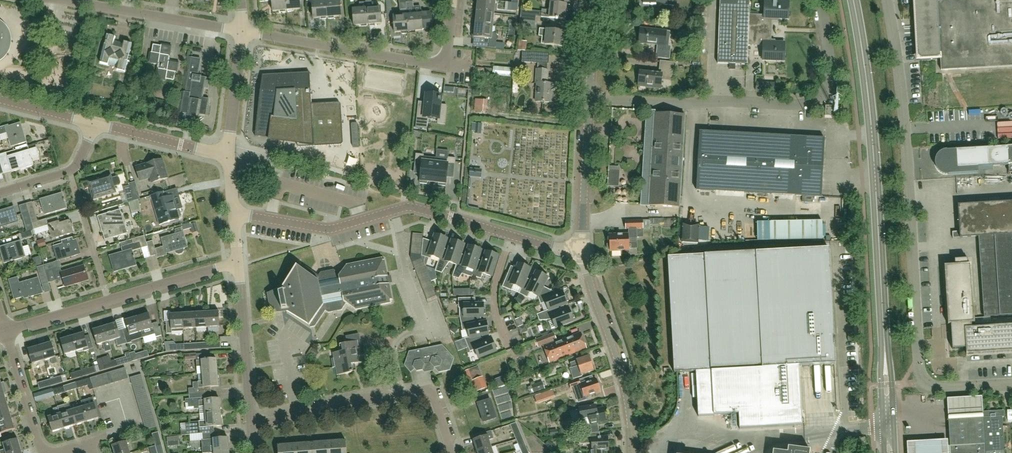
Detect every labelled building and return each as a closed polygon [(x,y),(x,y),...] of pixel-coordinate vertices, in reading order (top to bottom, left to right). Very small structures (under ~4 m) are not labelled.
[(273,12),(287,10),(286,0),(272,0),(273,12)] [(287,10),(301,9),(300,1),(303,0),(302,0),(286,0),(287,10)] [(326,1),(327,18),(341,17),(340,0),(331,1),(331,0),(326,0),(326,1)] [(408,32),(422,31),(422,30),(425,30),(425,32),(432,32),(431,13),(420,14),(414,15),(413,3),(412,0),(405,0),(406,4),(406,11),(407,18),(408,32)] [(477,12),(495,14),(496,1),(492,1),(483,0),(478,0),(477,12)] [(747,64),(748,44),(763,45),(763,60),(784,60),(785,43),(769,42),(770,18),(788,19),(789,0),(776,0),(765,0),(764,16),(749,15),(750,0),(720,0),(718,63),(747,64)] [(918,57),(920,59),(940,58),(940,60),(941,70),(1011,66),(1011,0),(915,0),(918,57)] [(327,18),(326,1),(320,2),(312,3),(313,19),(327,18)] [(372,2),(366,3),(367,25),(368,25),(368,26),(369,27),(373,27),(374,25),(381,24),(380,8),(372,8),(372,2)] [(366,3),(359,3),(360,9),(352,10),(354,26),(367,25),(366,3)] [(521,15),(520,21),(536,23),(537,17),(542,17),(566,20),(567,5),(551,3),(550,11),(543,10),(542,12),(521,10),(521,15)] [(407,18),(406,11),(402,11),(399,14),(400,17),(393,17),(394,33),(408,32),(407,18)] [(477,12),(476,24),(493,26),(495,14),(477,12)] [(4,57),(8,53),(7,52),(9,48),(10,44),(10,40),(11,40),(10,34),(8,29),(4,24),(0,21),(0,61),(4,57)] [(493,26),(476,24),(474,38),(476,38),(475,47),(481,47),(494,49),(496,49),(497,34),(493,33),(493,26)] [(671,31),(641,28),(640,37),(639,44),(643,44),(644,43),(657,45),(656,58),(670,59),(671,52),(671,46),(669,46),(671,31)] [(564,32),(547,30),(540,29),(539,37),(543,37),(542,44),(563,47),(564,32)] [(103,53),(101,61),(100,63),(103,64),(117,68),(116,70),(124,72),(127,61),(130,62),(131,56),(128,56),(131,44),(124,42),(123,44),(114,42),(115,37),(107,35),(105,44),(103,44),(101,53),(103,53)] [(519,41),(518,51),(526,51),(527,42),(519,41)] [(155,46),(153,47),(152,53),(150,53),(148,63),(158,65),(155,79),(165,81),(166,79),(172,80),(173,79),(174,73),(177,73),(179,62),(169,61),(172,46),(161,44),(161,47),(155,46)] [(522,62),(531,63),(549,64),(550,53),(531,52),(531,53),(523,52),(522,62)] [(183,84),(185,85),(183,92),(182,92),(178,113),(186,114),(186,115),(198,117),(199,115),(207,116),(209,106),(208,105),(209,99),(202,98),(204,88),(207,88),(209,79),(197,77),(200,60),(188,58),(183,84)] [(662,79),(672,81),(674,62),(660,61),(659,73),(640,71),(639,86),(661,89),(662,79)] [(475,74),(513,77),(514,69),(494,67),(493,70),(475,68),(475,74)] [(537,102),(552,103),(553,91),(556,91),(556,85),(548,84),(549,71),(538,70),(537,84),(538,84),(537,102)] [(263,75),(255,136),(290,141),(291,135),(296,135),(297,145),(298,146),(300,147),(341,145),(342,145),(343,144),(343,142),(341,105),(341,104),(340,103),(338,103),(312,104),(310,72),(263,75)] [(935,81),(936,95),(941,95),(941,107),(960,107),(960,82),(944,82),(944,81),(935,81)] [(426,102),(419,102),(416,128),(427,129),(428,118),(439,119),(441,96),(426,94),(426,102)] [(486,113),(487,106),(475,104),(474,112),(486,113)] [(394,106),(394,117),(406,118),(406,106),(394,106)] [(356,118),(366,120),(368,113),(357,111),(356,118)] [(681,181),(684,131),(685,115),(655,113),(649,205),(679,207),(681,181)] [(8,125),(0,127),(0,136),(7,134),(11,147),(27,143),(21,123),(9,126),(8,125)] [(359,147),(360,146),(358,124),(357,123),(353,123),(352,124),(352,125),(353,147),(353,148),(354,148),(358,148),(359,147)] [(472,130),(475,131),(475,133),(482,134),(482,124),(475,123),(472,123),(472,130)] [(813,203),(813,197),(822,197),(825,139),(699,132),(696,190),(802,196),(802,202),(813,203)] [(936,159),(935,162),(936,164),(936,167),(937,169),(939,171),(941,172),(943,174),(946,174),(948,174),(978,173),(978,167),(1008,165),(1007,147),(957,150),(954,150),(946,150),(944,151),(942,152),(940,153),(938,155),(937,157),(936,159)] [(3,173),(11,171),(33,165),(31,158),(39,156),(37,148),(29,150),(7,156),(6,152),(0,154),(0,162),(3,173)] [(424,155),(416,154),(414,170),(421,171),(420,183),(427,184),(428,182),(433,182),(436,158),(424,157),(424,155)] [(448,159),(436,158),(433,182),(439,183),(438,185),(446,186),(447,173),(454,174),(456,158),(448,158),(448,159)] [(161,160),(158,161),(135,167),(139,181),(151,177),(153,182),(163,179),(167,178),(161,160)] [(619,187),(620,167),(609,166),(608,186),(619,187)] [(480,178),(481,170),(477,170),(470,169),(469,177),(480,178)] [(117,177),(112,179),(111,175),(88,182),(92,197),(115,190),(114,186),(119,185),(120,184),(120,182),(119,179),(118,177),(117,177)] [(139,200),(139,199),(134,182),(129,184),(130,186),(129,186),(134,201),(139,200)] [(128,202),(134,201),(129,186),(123,188),(128,203),(128,202)] [(997,196),(998,187),(989,187),(989,195),(997,196)] [(67,208),(62,192),(40,199),(44,215),(67,208)] [(177,195),(172,196),(164,198),(162,192),(150,196),(158,224),(178,219),(175,210),(181,208),(177,195)] [(137,212),(142,211),(139,200),(134,201),(137,212)] [(128,202),(132,214),(137,212),(134,201),(128,202)] [(31,223),(38,221),(33,202),(26,204),(28,212),(31,223)] [(960,232),(953,232),(953,238),(960,238),(979,237),(980,264),(984,318),(1011,316),(1011,202),(992,203),(958,205),(960,232)] [(0,211),(0,226),(17,221),(13,207),(0,211)] [(119,210),(97,216),(102,233),(103,232),(105,239),(125,234),(123,227),(124,227),(119,210)] [(21,214),(27,231),(33,229),(31,223),(28,212),(21,214)] [(38,221),(31,223),(33,229),(34,230),(48,225),(48,224),(46,219),(39,221),(38,221)] [(56,221),(48,224),(48,225),(52,238),(52,239),(74,233),(74,232),(70,219),(57,223),(56,221)] [(609,235),(610,243),(607,244),(607,249),(610,250),(610,251),(622,250),(622,254),(630,254),(629,238),(637,238),(637,231),(643,231),(650,230),(650,225),(663,224),(663,219),(649,219),(650,220),(643,221),(625,221),(626,229),(628,229),(628,234),(609,235)] [(823,239),(822,221),(768,222),(768,240),(823,239)] [(199,231),(196,223),(190,225),(193,233),(199,231)] [(698,244),(699,227),(683,226),(682,243),(698,244)] [(753,239),(754,227),(743,227),(743,239),(753,239)] [(153,241),(146,243),(147,246),(150,257),(156,255),(157,258),(166,255),(165,252),(174,249),(175,250),(176,253),(179,254),(181,253),(183,251),(183,248),(187,247),(183,232),(182,232),(180,228),(175,229),(176,234),(161,238),(164,247),(155,249),(153,241)] [(18,233),(20,240),(21,239),(35,235),(34,230),(33,229),(27,231),(18,233)] [(423,233),(412,232),(410,256),(427,298),(436,295),(421,255),(423,233)] [(442,251),(443,251),(446,239),(435,235),(432,244),(423,241),(421,256),(430,259),(431,256),(439,259),(442,251)] [(147,246),(146,242),(144,236),(132,239),(133,243),(121,247),(122,252),(109,256),(114,272),(136,265),(132,251),(147,246)] [(33,241),(36,247),(43,244),(41,237),(33,241)] [(4,262),(26,256),(21,239),(20,240),(0,245),(0,250),(4,262)] [(80,253),(76,240),(54,247),(58,260),(80,253)] [(439,259),(435,271),(442,273),(449,262),(456,265),(459,256),(460,256),(464,245),(452,241),(448,253),(443,251),(442,251),(439,259)] [(456,265),(452,277),(459,279),(462,274),(472,277),(472,276),(473,270),(474,270),(476,262),(477,262),(481,250),(469,247),(465,258),(460,256),(459,256),(456,265)] [(828,249),(667,258),(674,373),(696,372),(698,417),(739,415),(740,430),(802,426),(798,366),(835,364),(828,249)] [(474,270),(473,270),(472,276),(481,279),(483,273),(491,276),(498,256),(486,252),(482,264),(477,262),(476,262),(474,270)] [(303,265),(297,266),(298,265),(297,264),(282,288),(283,288),(283,289),(283,290),(278,291),(279,292),(269,294),(268,293),(267,293),(271,313),(275,313),(275,312),(282,310),(282,311),(287,311),(288,312),(287,312),(311,329),(312,328),(310,327),(315,327),(326,311),(329,313),(342,310),(346,304),(356,310),(391,303),(391,300),(393,300),(389,284),(388,284),(387,277),(388,276),(385,260),(383,260),(382,258),(347,265),(340,274),(334,270),(321,273),(319,276),(303,265)] [(979,327),(979,328),(972,328),(971,323),(973,323),(975,323),(971,264),(970,264),(968,265),(967,260),(967,259),(958,260),(955,260),(955,265),(945,266),(944,266),(948,325),(949,325),(949,324),(951,324),(952,349),(966,349),(966,354),(966,355),(1011,352),(1011,325),(979,327)] [(55,262),(44,265),(45,271),(57,268),(55,262)] [(525,280),(530,269),(519,264),(514,276),(508,273),(502,287),(512,290),(514,285),(521,288),(522,289),(525,280)] [(45,271),(44,265),(37,268),(42,285),(49,283),(45,271)] [(84,266),(62,272),(61,272),(63,278),(65,286),(87,279),(84,266)] [(57,268),(45,271),(49,283),(63,278),(61,272),(62,272),(60,267),(57,268)] [(522,289),(521,288),(519,294),(527,298),(530,293),(537,296),(543,286),(547,278),(537,272),(531,283),(525,280),(522,289)] [(32,279),(20,283),(18,277),(8,280),(10,286),(14,299),(27,295),(28,297),(37,295),(42,293),(37,278),(32,279)] [(543,286),(537,296),(538,297),(541,304),(546,302),(549,310),(557,307),(567,304),(566,302),(568,301),(567,298),(564,292),(559,294),(553,296),(551,291),(543,286)] [(516,300),(521,304),(525,299),(520,295),(516,300)] [(477,316),(477,317),(483,317),(483,315),(486,314),(486,311),(485,311),(485,304),(479,304),(473,305),(473,298),(458,298),(459,308),(464,308),(464,316),(464,317),(477,316)] [(539,321),(548,320),(551,329),(573,321),(572,319),(575,318),(574,315),(573,315),(571,308),(565,310),(565,311),(559,313),(557,307),(549,310),(537,315),(539,321)] [(219,311),(207,312),(207,327),(220,327),(219,311)] [(207,312),(195,313),(195,328),(207,327),(207,312)] [(149,313),(137,316),(141,331),(143,337),(151,335),(155,334),(149,313)] [(184,329),(183,313),(170,314),(171,321),(166,321),(167,334),(172,334),(172,332),(184,331),(184,329)] [(195,313),(183,313),(184,329),(195,328),(195,313)] [(128,328),(123,329),(127,343),(132,342),(130,335),(141,331),(137,316),(125,320),(128,328)] [(464,317),(464,316),(460,316),(463,330),(468,329),(470,337),(470,338),(479,336),(488,334),(488,332),(491,332),(490,329),(489,329),(488,322),(482,323),(479,324),(477,317),(477,316),(464,317)] [(105,326),(109,341),(116,339),(118,346),(127,343),(123,329),(118,330),(116,323),(105,326)] [(109,341),(105,326),(93,330),(98,345),(103,343),(105,352),(112,351),(109,341)] [(84,332),(73,336),(77,351),(84,349),(85,351),(90,349),(93,348),(94,348),(90,335),(85,337),(84,332)] [(538,347),(557,340),(554,333),(535,340),(538,347)] [(550,345),(551,348),(545,350),(549,359),(554,357),(555,359),(586,348),(586,347),(586,344),(585,341),(583,340),(581,334),(568,339),(568,338),(561,340),(561,341),(550,345)] [(77,351),(73,336),(60,339),(65,355),(77,351)] [(470,338),(470,337),(465,338),(470,352),(475,350),(478,358),(496,351),(495,349),(498,348),(497,345),(496,346),(493,339),(488,341),(482,343),(479,336),(470,338)] [(341,351),(333,353),(337,376),(353,373),(351,365),(362,362),(357,341),(339,345),(341,351)] [(40,346),(44,361),(56,358),(51,342),(40,346)] [(185,351),(184,344),(173,345),(172,342),(165,342),(165,352),(185,351)] [(404,365),(411,373),(415,369),(417,371),(423,370),(426,361),(430,362),(430,363),(438,373),(450,371),(454,358),(442,345),(409,352),(404,365)] [(44,361),(40,346),(28,349),(33,365),(44,361)] [(149,357),(147,351),(135,354),(137,360),(149,357)] [(126,357),(115,360),(117,366),(133,362),(130,353),(125,355),(126,357)] [(211,353),(196,354),(185,355),(186,361),(197,360),(197,366),(197,375),(203,374),(218,373),(217,359),(212,359),(211,353)] [(117,366),(115,360),(112,361),(110,356),(97,360),(100,371),(117,366)] [(582,376),(582,375),(593,371),(589,357),(570,363),(571,368),(570,369),(574,379),(582,376)] [(94,366),(83,370),(85,376),(96,373),(94,367),(94,366)] [(128,377),(125,367),(119,369),(122,379),(128,377)] [(468,371),(476,392),(486,388),(478,367),(468,371)] [(122,379),(119,369),(113,371),(117,381),(122,379)] [(85,376),(83,370),(70,373),(72,380),(85,376)] [(117,381),(113,371),(108,372),(111,383),(117,381)] [(108,372),(102,374),(105,385),(111,383),(108,372)] [(203,374),(203,382),(193,383),(193,387),(188,388),(189,395),(212,393),(211,387),(219,386),(218,373),(203,374)] [(102,374),(96,376),(99,387),(105,385),(102,374)] [(143,379),(141,374),(131,378),(132,383),(143,379)] [(507,375),(496,379),(499,387),(510,383),(507,375)] [(594,380),(592,375),(569,383),(571,388),(574,387),(579,403),(586,400),(585,397),(600,392),(596,380),(594,380)] [(50,380),(51,386),(63,382),(61,376),(50,380)] [(96,376),(90,378),(94,389),(99,387),(96,376)] [(86,379),(76,382),(78,389),(88,386),(86,379)] [(145,385),(143,379),(132,383),(134,388),(145,385)] [(51,386),(50,380),(38,383),(40,389),(51,386)] [(78,389),(76,382),(64,386),(66,392),(78,389)] [(531,386),(531,387),(528,388),(530,394),(533,393),(545,389),(543,382),(531,386)] [(146,391),(145,385),(134,388),(136,394),(146,391)] [(64,386),(52,390),(54,396),(66,392),(64,386)] [(41,393),(34,395),(36,401),(43,399),(54,396),(52,390),(41,393)] [(148,397),(146,391),(136,394),(137,400),(148,397)] [(189,395),(189,399),(185,399),(185,410),(198,409),(198,407),(205,406),(206,413),(221,412),(220,399),(212,400),(212,393),(189,395)] [(83,406),(88,421),(99,418),(93,397),(82,401),(83,406)] [(148,397),(137,400),(139,406),(150,402),(148,397)] [(496,416),(490,398),(477,402),(483,420),(496,416)] [(152,408),(150,402),(139,406),(141,412),(152,408)] [(76,425),(72,410),(70,404),(58,408),(64,428),(76,425)] [(11,417),(7,406),(0,408),(0,420),(11,417)] [(83,406),(72,410),(76,425),(88,421),(83,406)] [(590,425),(590,424),(606,422),(604,409),(594,410),(594,406),(579,409),(579,411),(571,412),(572,420),(581,419),(582,419),(583,425),(585,426),(590,425)] [(64,428),(58,408),(54,409),(55,415),(48,417),(53,432),(64,428)] [(152,408),(141,412),(143,417),(154,414),(152,408)] [(983,418),(972,419),(971,410),(963,410),(964,419),(949,420),(951,452),(985,452),(983,418)] [(1002,417),(1004,417),(1004,411),(983,412),(984,418),(985,452),(1004,452),(1002,417)] [(190,423),(181,424),(182,435),(191,435),(191,434),(202,433),(214,432),(214,426),(222,426),(221,412),(206,413),(206,421),(199,421),(199,422),(190,423)] [(154,414),(143,417),(145,423),(155,420),(154,414)] [(1,436),(0,433),(14,429),(11,417),(0,420),(0,437),(1,436)] [(157,426),(155,420),(145,423),(146,429),(157,426)] [(516,439),(522,436),(516,423),(510,425),(516,439)] [(486,432),(487,434),(473,439),(477,450),(491,446),(490,440),(494,439),(491,430),(486,432)] [(155,445),(162,443),(159,432),(152,434),(155,445)] [(215,439),(214,432),(202,433),(203,445),(214,445),(214,452),(229,451),(228,438),(215,439)] [(580,434),(580,445),(592,444),(592,450),(589,450),(590,452),(603,452),(602,450),(609,450),(608,437),(600,438),(599,433),(580,434)] [(522,436),(516,439),(518,444),(514,445),(517,451),(520,450),(526,447),(522,436)] [(167,438),(168,447),(180,445),(179,437),(167,438)] [(4,450),(0,451),(0,452),(14,452),(21,451),(17,438),(2,443),(4,450)] [(329,442),(330,452),(347,452),(346,440),(329,442)] [(904,442),(905,452),(947,452),(946,440),(904,442)] [(131,452),(127,441),(112,445),(115,452),(129,452),(131,452)] [(312,443),(313,452),(330,452),(329,442),(312,443)] [(155,445),(157,452),(164,452),(162,443),(155,445)] [(295,444),(296,452),(313,452),(312,443),(295,444)] [(295,444),(278,445),(278,452),(296,452),(295,444)]
